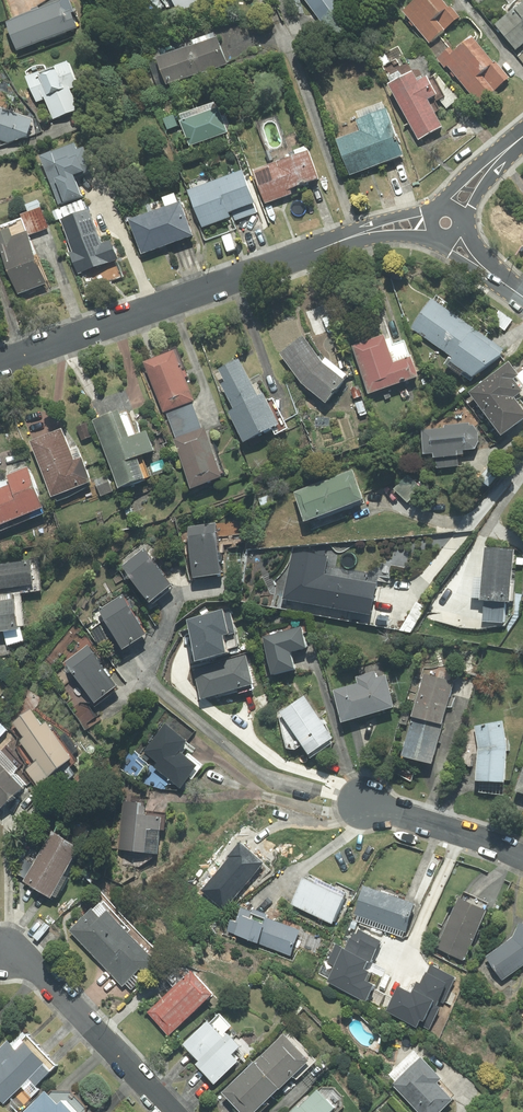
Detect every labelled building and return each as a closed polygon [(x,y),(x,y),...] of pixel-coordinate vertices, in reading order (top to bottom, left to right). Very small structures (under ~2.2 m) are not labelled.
[(212,2),(211,0),(173,0),(180,16),(212,2)] [(331,34),(353,17),(340,0),(305,0),(331,34)] [(450,5),(447,7),(441,0),(422,0),(405,13),(429,44),(461,18),(450,5)] [(66,16),(63,7),(8,26),(18,54),(79,33),(72,14),(66,16)] [(497,29),(516,54),(522,49),(522,9),(497,29)] [(157,61),(166,90),(228,70),(219,40),(157,61)] [(437,62),(446,73),(449,71),(479,108),(513,81),(497,62),(494,65),(474,40),(456,56),(452,50),(437,62)] [(77,91),(65,68),(26,82),(38,105),(45,102),(55,122),(81,113),(71,94),(77,91)] [(449,112),(460,100),(437,76),(420,83),(415,75),(391,88),(421,142),(444,130),(432,107),(442,102),(449,112)] [(7,146),(33,139),(38,124),(0,111),(0,144),(7,146)] [(361,135),(338,143),(350,178),(403,160),(387,112),(356,123),(361,135)] [(80,153),(78,148),(43,160),(55,194),(60,192),(65,208),(84,202),(77,180),(95,174),(87,151),(80,153)] [(254,173),(254,174),(266,206),(294,195),(293,191),(315,182),(317,187),(322,185),(309,151),(254,173)] [(189,195),(203,230),(233,220),(231,217),(258,206),(245,174),(189,195)] [(164,202),(167,211),(131,224),(143,258),(195,240),(183,204),(181,205),(178,197),(164,202)] [(29,238),(49,230),(38,203),(26,208),(28,214),(20,218),(21,220),(22,221),(0,230),(0,251),(19,297),(48,285),(29,238)] [(102,249),(87,209),(85,205),(62,213),(65,220),(60,222),(73,255),(71,255),(79,276),(119,261),(113,245),(102,249)] [(474,329),(436,293),(412,327),(442,354),(450,358),(446,363),(465,378),(468,376),(472,381),(502,356),(487,342),(485,345),(473,334),(474,329)] [(346,381),(326,356),(322,360),(302,334),(276,356),(303,389),(329,406),(346,381)] [(395,348),(391,336),(353,348),(369,397),(419,381),(407,344),(395,348)] [(175,351),(143,364),(163,414),(195,401),(175,351)] [(233,410),(228,412),(244,445),(275,430),(277,435),(285,431),(265,392),(259,395),(241,360),(212,375),(218,387),(221,385),(233,410)] [(469,393),(501,439),(522,423),(522,412),(516,402),(522,397),(522,372),(518,376),(510,365),(469,393)] [(138,435),(127,408),(91,423),(120,492),(150,480),(141,459),(155,453),(146,432),(138,435)] [(470,423),(444,427),(445,429),(422,432),(424,457),(433,456),(433,460),(459,457),(464,456),(464,451),(473,450),(474,449),(475,448),(476,447),(477,446),(477,445),(478,445),(478,444),(478,443),(478,442),(479,441),(479,440),(479,439),(479,438),(479,437),(479,436),(479,435),(479,434),(478,433),(478,432),(477,431),(477,430),(476,429),(475,428),(474,427),(473,426),(472,426),(471,425),(470,423)] [(204,428),(172,440),(191,490),(222,479),(204,428)] [(89,484),(79,461),(73,463),(60,430),(30,442),(53,499),(89,484)] [(7,479),(10,487),(0,491),(0,530),(45,512),(28,470),(7,479)] [(353,471),(293,492),(305,526),(367,504),(353,471)] [(410,476),(395,490),(407,503),(422,489),(410,476)] [(189,528),(194,579),(223,578),(217,524),(189,528)] [(486,548),(485,572),(474,571),(472,600),(483,601),(481,623),(504,624),(505,605),(515,606),(517,571),(514,571),(515,550),(486,548)] [(145,549),(118,568),(149,608),(176,587),(145,549)] [(377,582),(326,574),(329,556),(292,550),(289,569),(284,604),(372,617),(377,582)] [(32,562),(6,564),(7,569),(0,569),(0,633),(3,633),(5,648),(28,645),(26,630),(23,595),(36,594),(41,593),(38,561),(32,562)] [(100,610),(101,619),(122,652),(145,638),(120,598),(100,610)] [(303,626),(263,635),(273,677),(313,667),(303,626)] [(88,647),(65,664),(97,708),(120,691),(88,647)] [(248,658),(194,671),(201,700),(255,687),(248,658)] [(386,675),(332,690),(343,726),(396,711),(386,675)] [(433,769),(454,687),(422,679),(401,761),(433,769)] [(306,695),(280,712),(310,757),(336,739),(306,695)] [(41,725),(30,710),(13,722),(24,737),(20,740),(36,762),(26,770),(36,783),(70,758),(45,723),(41,725)] [(461,759),(465,767),(474,769),(475,787),(503,787),(504,725),(475,724),(461,759)] [(165,728),(141,753),(180,790),(204,765),(165,728)] [(19,769),(0,749),(0,806),(0,807),(26,783),(16,773),(19,769)] [(146,816),(146,805),(120,803),(117,853),(160,857),(163,816),(146,816)] [(78,847),(52,832),(34,863),(25,859),(16,873),(25,878),(23,881),(49,896),(78,847)] [(263,869),(240,844),(200,883),(219,909),(263,869)] [(309,872),(291,909),(334,930),(352,893),(309,872)] [(363,878),(348,914),(405,938),(420,902),(363,878)] [(432,946),(463,963),(490,915),(460,898),(432,946)] [(139,969),(144,975),(156,962),(127,933),(130,930),(103,901),(101,904),(99,903),(92,909),(91,908),(69,930),(122,986),(125,983),(131,990),(139,981),(134,975),(139,969)] [(245,903),(231,932),(292,960),(305,931),(245,903)] [(522,925),(485,956),(507,982),(522,969),(522,926),(522,925)] [(190,972),(147,1013),(168,1035),(212,994),(190,972)] [(198,1068),(230,1037),(224,1031),(229,1026),(219,1015),(209,1024),(206,1021),(182,1045),(198,1061),(195,1064),(198,1068)] [(21,1087),(31,1097),(38,1090),(34,1086),(56,1066),(26,1034),(12,1047),(8,1043),(0,1050),(0,1066),(0,1100),(3,1103),(21,1087)] [(254,1063),(278,1089),(292,1076),(296,1080),(316,1061),(289,1034),(286,1037),(283,1035),(254,1063)] [(230,1037),(198,1068),(213,1084),(237,1061),(231,1054),(239,1046),(230,1037)] [(391,1085),(418,1111),(439,1111),(452,1099),(436,1083),(440,1079),(420,1058),(391,1085)] [(222,1092),(241,1111),(254,1111),(278,1089),(254,1063),(222,1092)] [(342,1097),(333,1089),(321,1087),(293,1111),(334,1111),(342,1105),(342,1097)] [(47,1096),(44,1093),(25,1111),(85,1111),(85,1108),(70,1093),(51,1093),(47,1096)]
